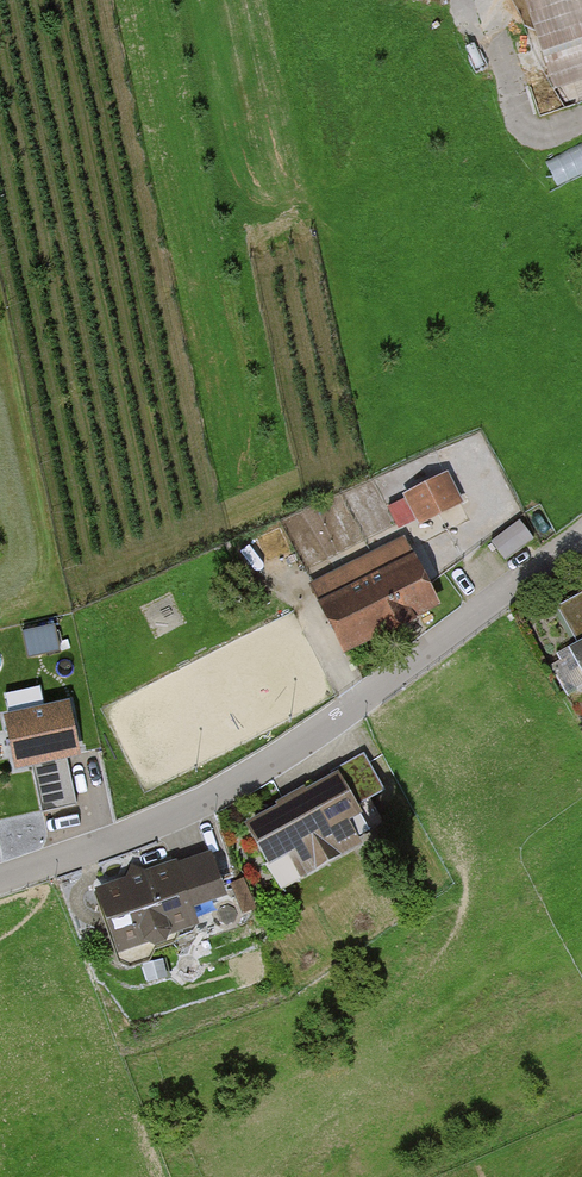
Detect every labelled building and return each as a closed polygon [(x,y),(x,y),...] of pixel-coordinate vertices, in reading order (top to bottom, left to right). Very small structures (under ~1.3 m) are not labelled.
[(565,90),(581,84),(581,0),(535,0),(565,90)] [(581,175),(581,144),(550,159),(562,184),(581,175)] [(454,478),(412,499),(425,526),(468,505),(454,478)] [(497,533),(509,554),(539,537),(526,515),(497,533)] [(427,560),(327,610),(349,653),(449,603),(427,560)] [(563,605),(581,638),(581,594),(563,605)] [(76,749),(66,701),(5,714),(16,762),(76,749)] [(386,764),(264,831),(289,878),(389,824),(379,807),(403,795),(386,764)] [(190,860),(103,892),(128,959),(215,927),(190,860)]
